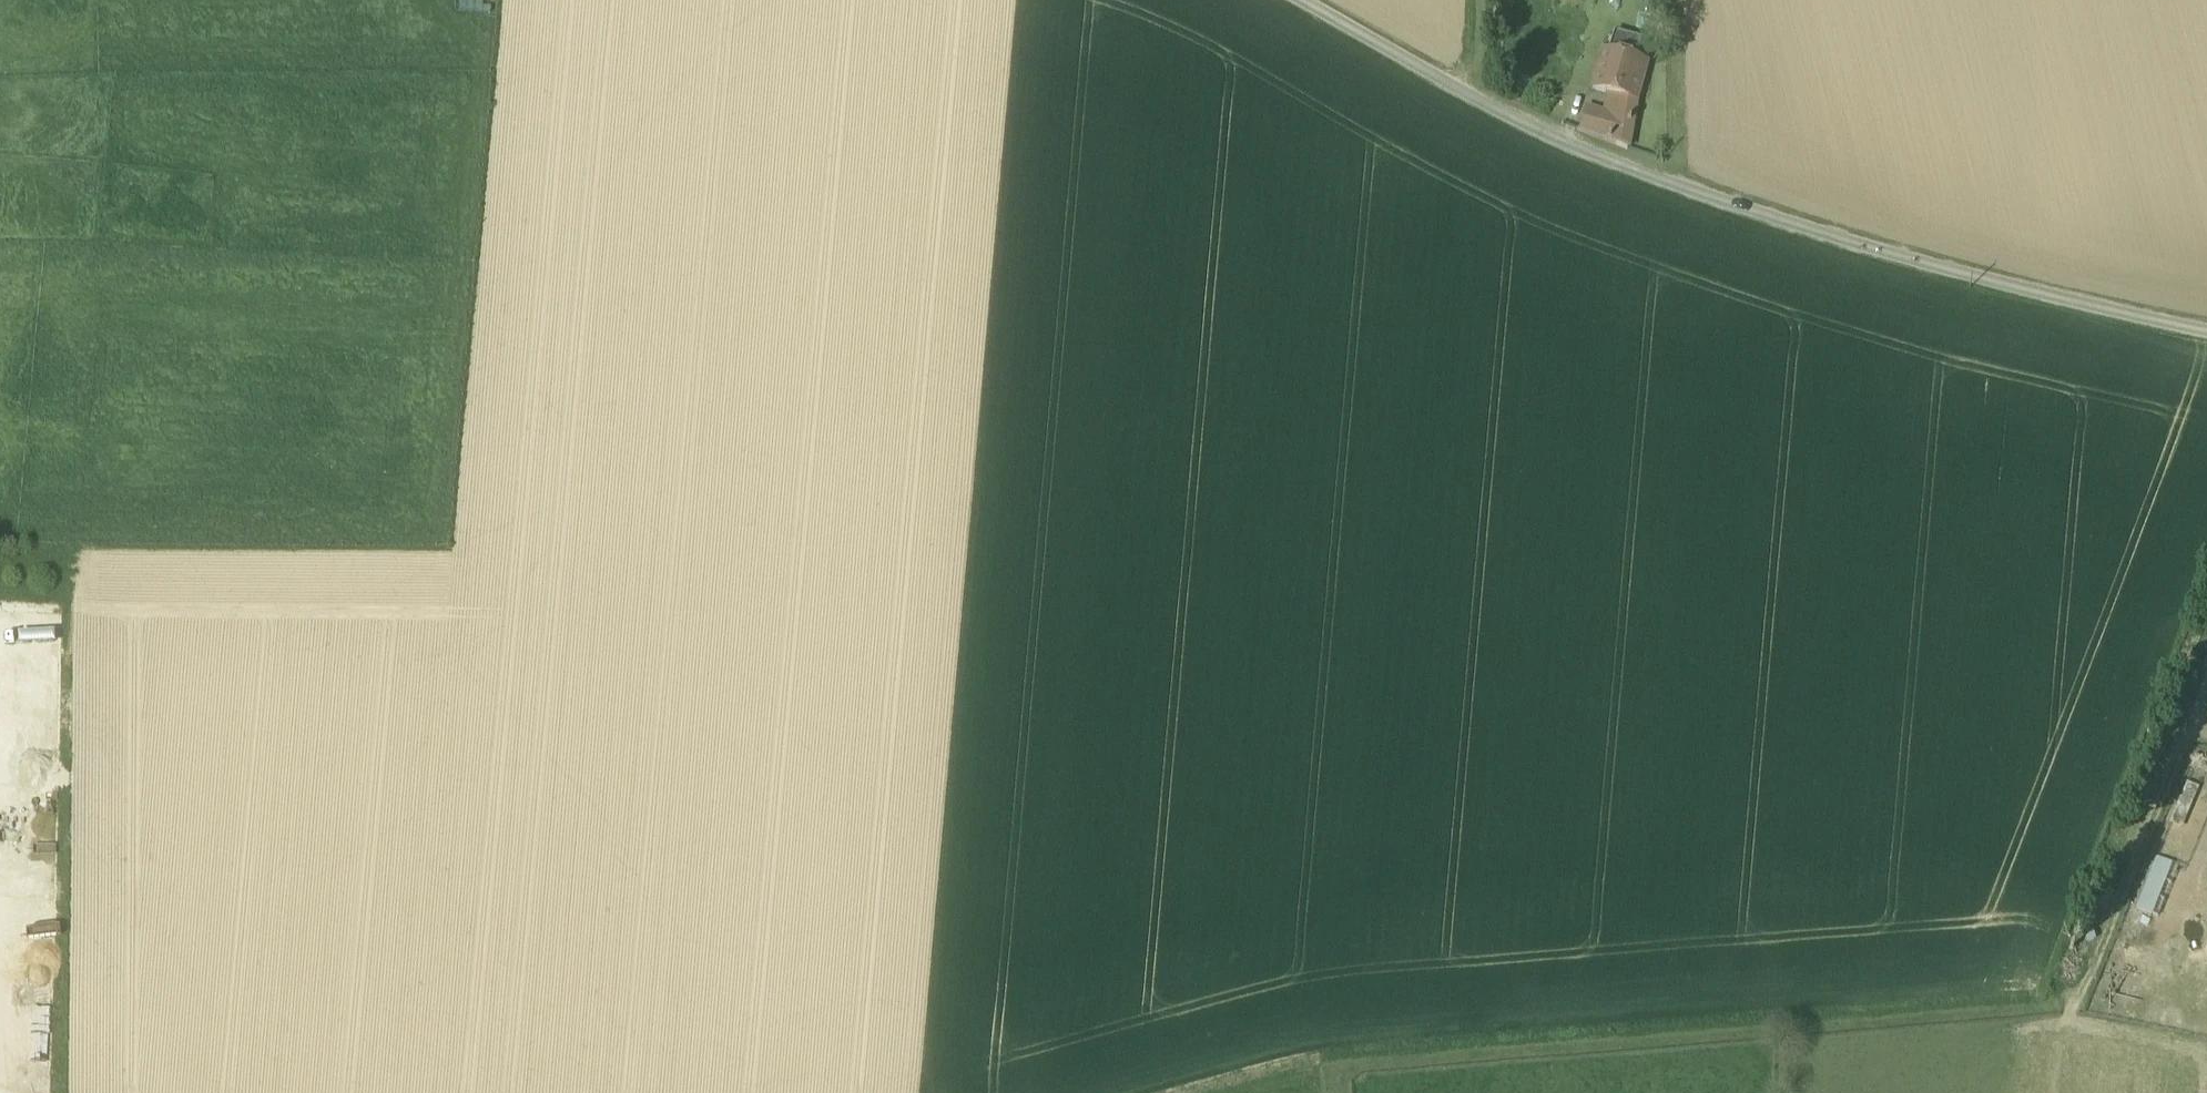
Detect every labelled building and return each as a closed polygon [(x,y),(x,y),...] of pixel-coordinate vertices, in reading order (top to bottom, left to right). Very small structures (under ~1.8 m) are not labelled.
[(1608,53),(1637,61),(1643,41),(1614,33),(1608,53)] [(1609,93),(1620,96),(1637,100),(1643,63),(1637,61),(1608,53),(1603,52),(1593,89),(1609,93)] [(1609,93),(1607,104),(1618,107),(1620,96),(1609,93)] [(1633,123),(1637,100),(1620,96),(1618,107),(1607,104),(1604,114),(1633,123)] [(1581,131),(1628,149),(1631,136),(1633,123),(1604,114),(1587,109),(1581,131)] [(2168,826),(2185,832),(2202,790),(2185,783),(2168,826)] [(2158,857),(2136,908),(2153,916),(2175,864),(2158,857)]
